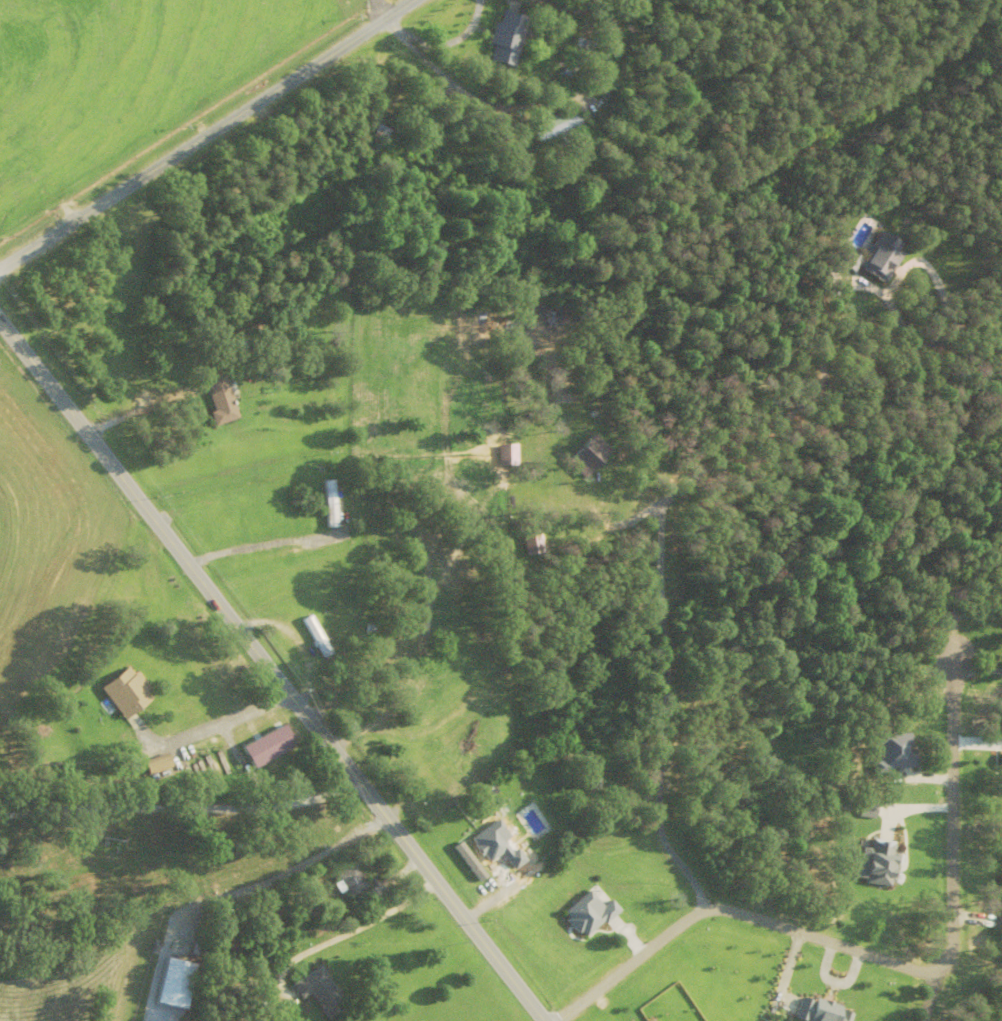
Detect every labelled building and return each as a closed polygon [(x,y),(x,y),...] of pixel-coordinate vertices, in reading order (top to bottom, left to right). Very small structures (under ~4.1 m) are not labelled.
[(529,17),(500,11),(493,45),(495,46),(491,61),(518,67),(529,17)] [(596,58),(597,42),(575,39),(573,55),(596,58)] [(546,130),(538,133),(542,144),(586,126),(582,116),(570,120),(567,112),(543,122),(546,130)] [(375,139),(387,143),(391,131),(379,127),(375,139)] [(865,260),(847,250),(839,264),(855,273),(858,268),(887,284),(909,246),(882,230),(865,260)] [(218,426),(239,420),(226,374),(204,380),(218,426)] [(416,397),(421,384),(406,379),(402,393),(416,397)] [(614,453),(595,434),(568,462),(587,480),(614,453)] [(337,481),(325,481),(326,528),(338,527),(337,481)] [(325,660),(334,655),(311,617),(302,622),(325,660)] [(102,690),(126,722),(156,699),(132,667),(102,690)] [(396,731),(385,714),(357,733),(368,749),(396,731)] [(881,735),(881,762),(874,762),(874,772),(918,772),(918,752),(913,752),(913,735),(881,735)] [(295,767),(279,747),(252,768),(267,788),(295,767)] [(862,818),(872,818),(873,808),(863,807),(862,818)] [(507,830),(499,821),(473,842),(490,862),(509,846),(500,835),(507,830)] [(902,845),(874,841),(873,850),(863,849),(858,883),(896,888),(902,845)] [(516,871),(527,861),(518,851),(506,860),(516,871)] [(351,899),(368,888),(355,866),(338,876),(351,899)] [(612,901),(604,908),(590,892),(564,916),(586,941),(620,910),(612,901)] [(302,1001),(312,995),(326,1020),(327,1020),(347,1010),(323,967),(293,984),(302,1001)] [(803,1020),(847,1020),(851,1011),(802,996),(795,1019),(803,1020)] [(125,1017),(107,1013),(105,1020),(124,1020),(125,1017)]
